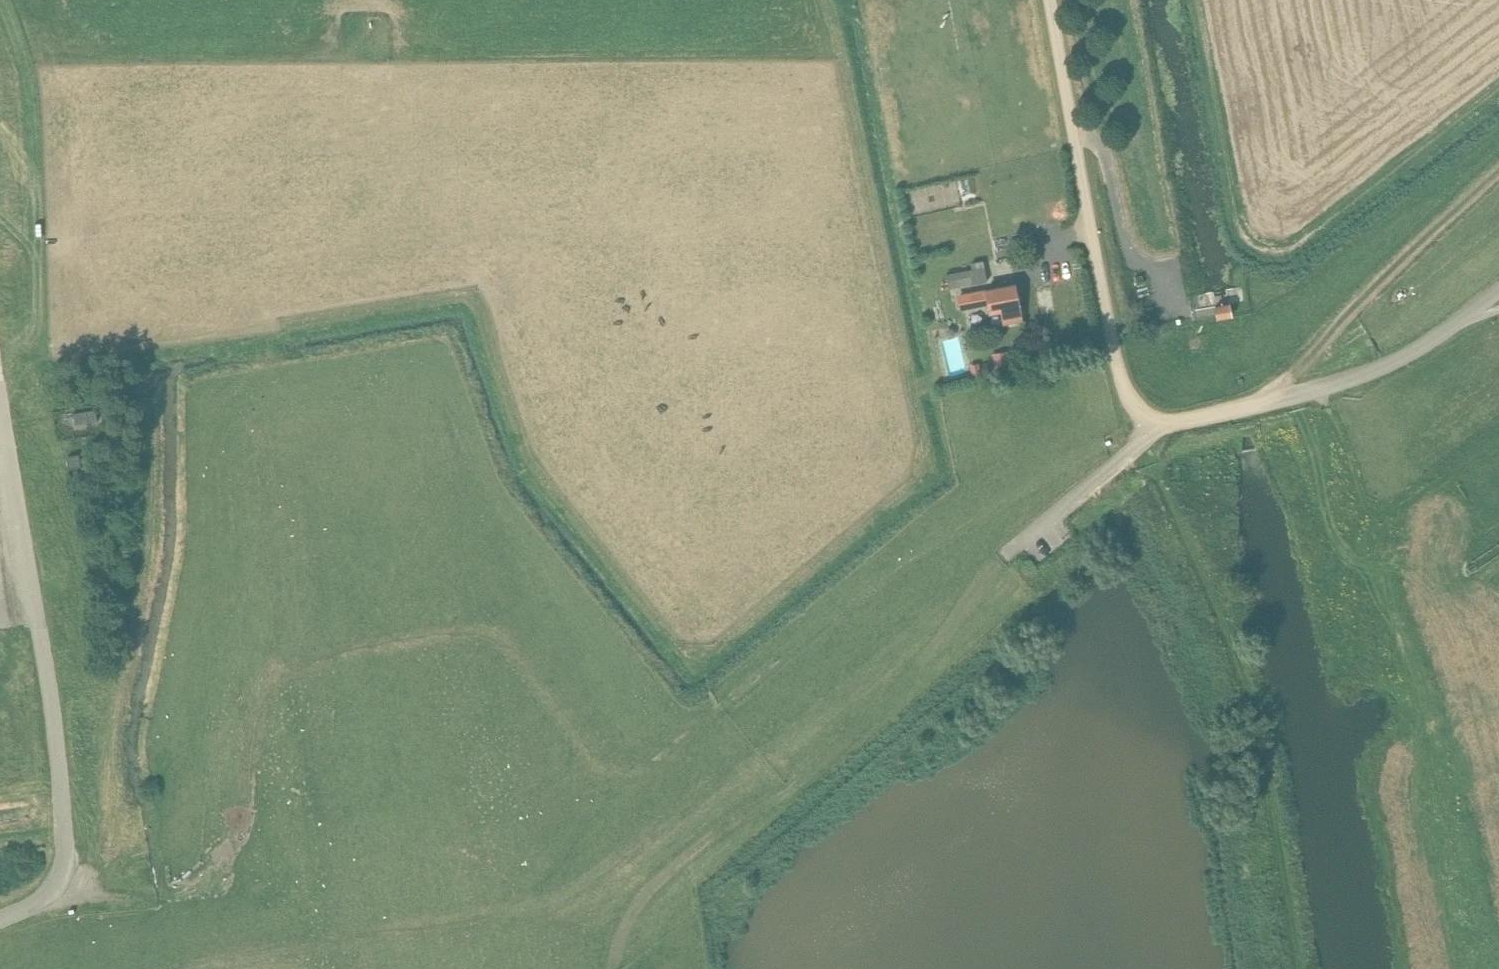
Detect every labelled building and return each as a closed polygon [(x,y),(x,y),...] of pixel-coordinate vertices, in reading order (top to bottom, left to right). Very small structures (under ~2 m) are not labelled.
[(974,192),(971,178),(962,181),(965,195),(974,192)] [(947,275),(950,286),(950,288),(987,281),(983,260),(971,263),(972,270),(947,275)] [(1141,276),(1135,278),(1136,285),(1143,283),(1141,276)] [(1004,324),(1022,320),(1015,286),(973,294),(957,297),(959,310),(975,307),(989,305),(990,313),(1001,311),(1004,324)] [(1215,307),(1217,319),(1231,317),(1229,305),(1215,307)] [(1006,355),(992,358),(995,373),(1010,370),(1006,355)] [(979,364),(969,366),(971,375),(980,374),(979,364)] [(75,424),(97,420),(95,409),(73,413),(75,424)] [(80,467),(78,455),(66,457),(68,469),(80,467)]
